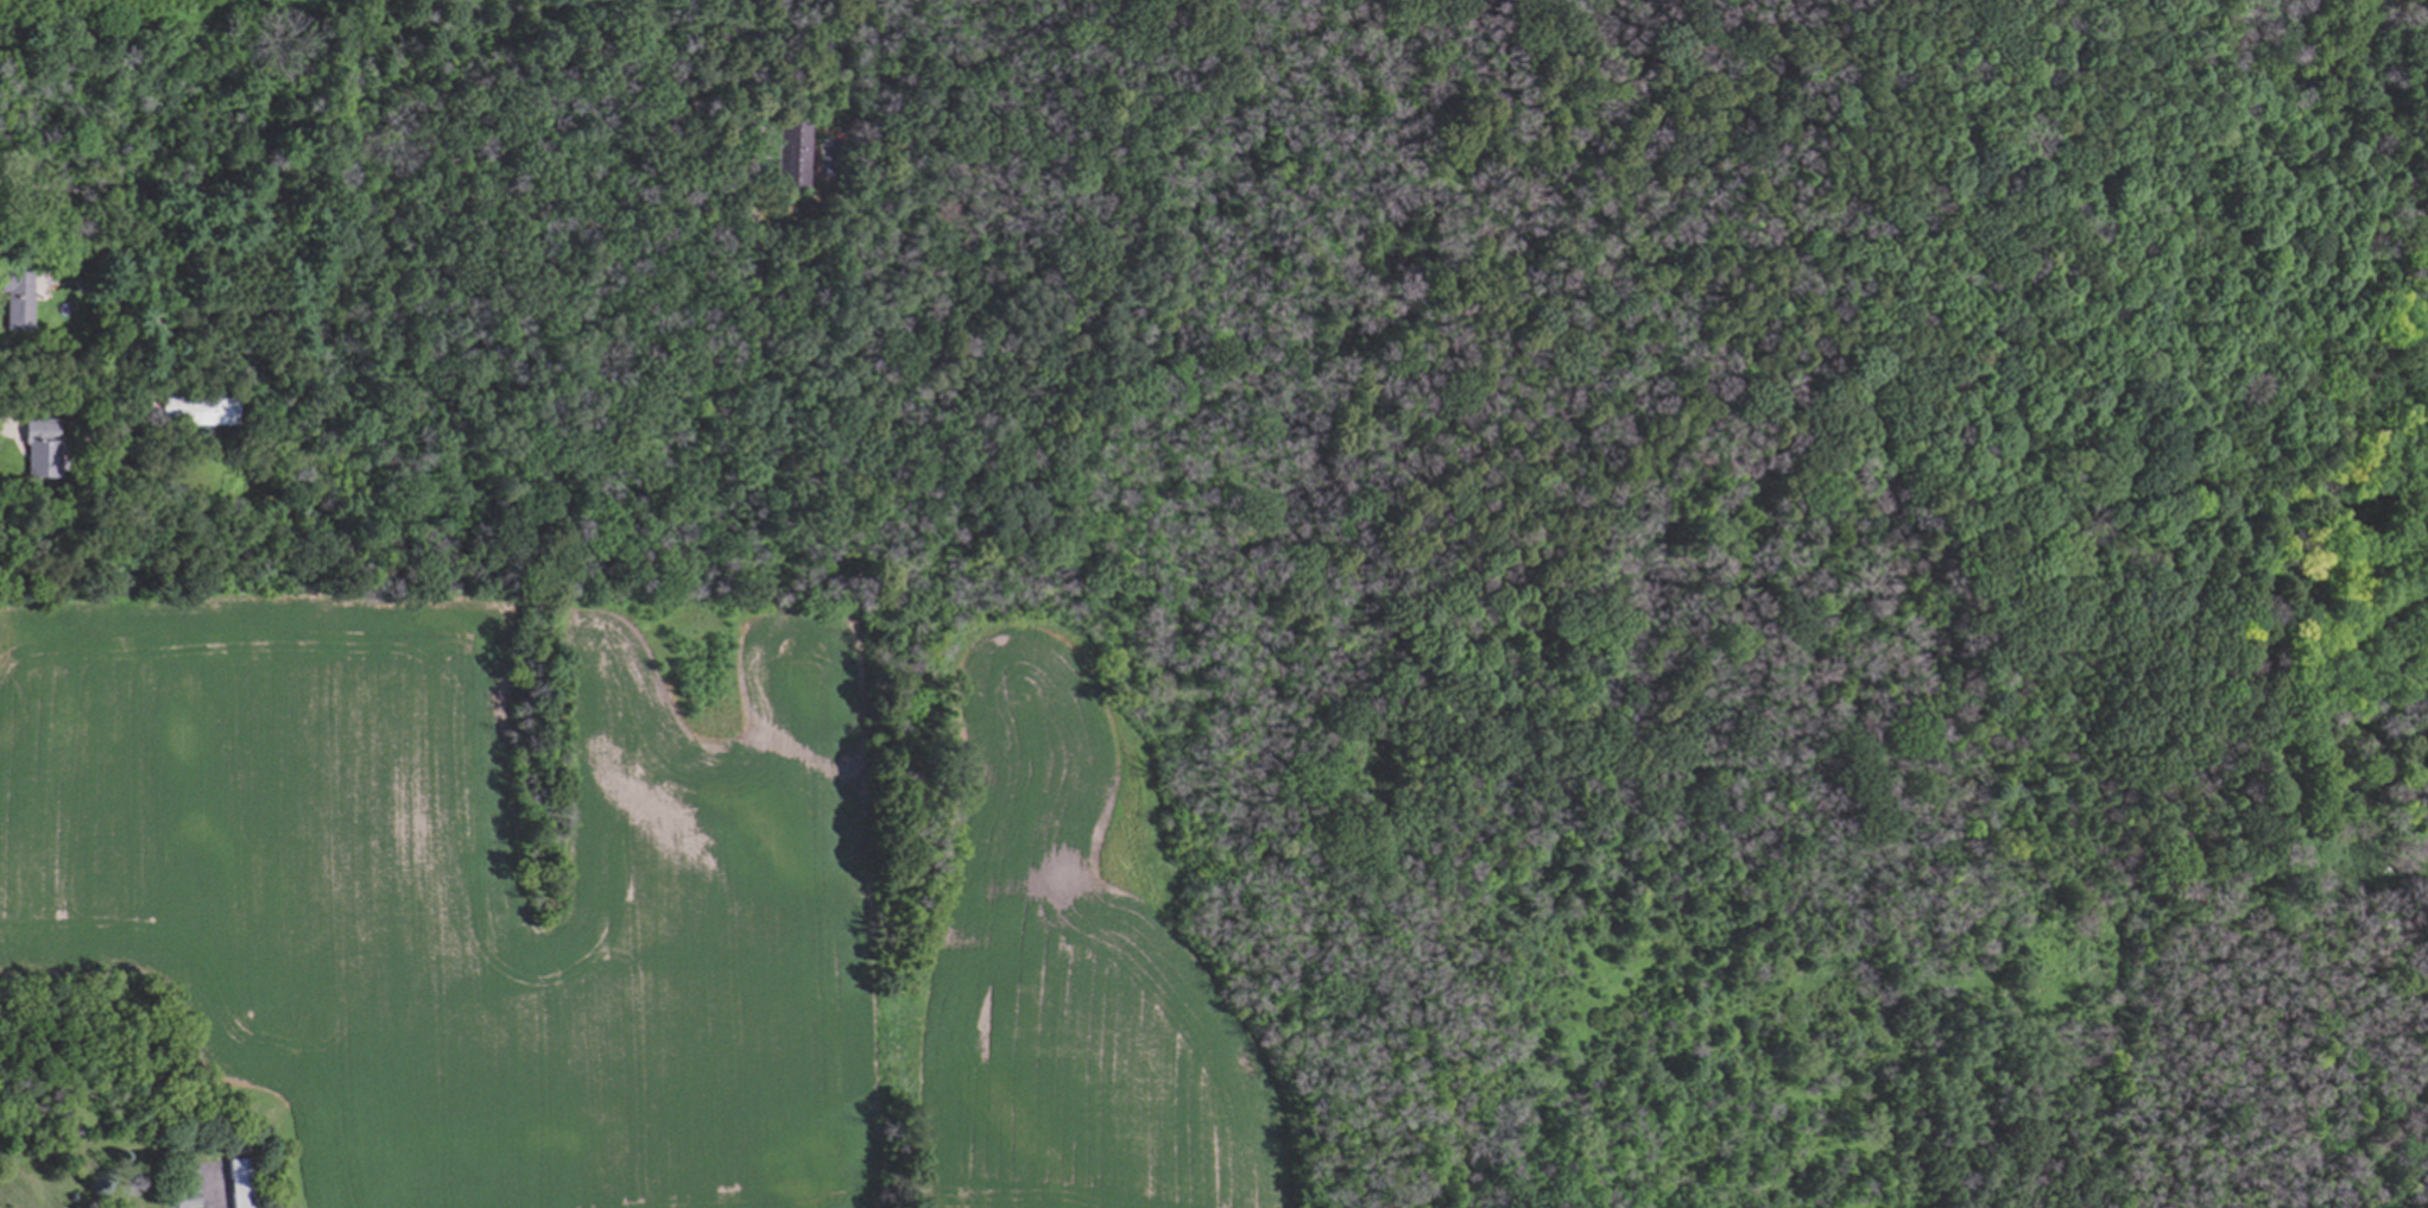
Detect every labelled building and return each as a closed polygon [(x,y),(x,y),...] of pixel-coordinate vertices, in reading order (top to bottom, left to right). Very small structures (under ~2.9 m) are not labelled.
[(807,124),(777,122),(774,189),(805,189),(807,124)] [(6,331),(32,331),(33,272),(0,272),(0,293),(6,293),(6,331)] [(235,425),(235,398),(160,397),(160,424),(235,425)] [(58,420),(26,419),(25,479),(57,479),(58,420)] [(252,1159),(228,1160),(229,1207),(252,1207),(252,1159)]
